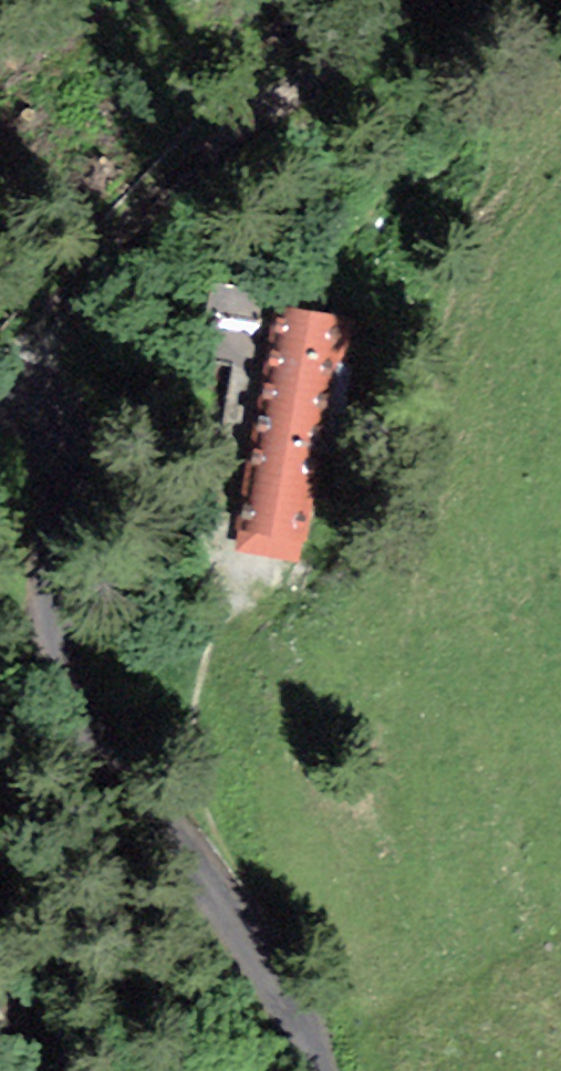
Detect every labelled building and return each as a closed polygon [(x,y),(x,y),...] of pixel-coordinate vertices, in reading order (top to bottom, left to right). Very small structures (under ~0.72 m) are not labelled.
[(301,563),(340,334),(279,324),(240,553),(301,563)]
